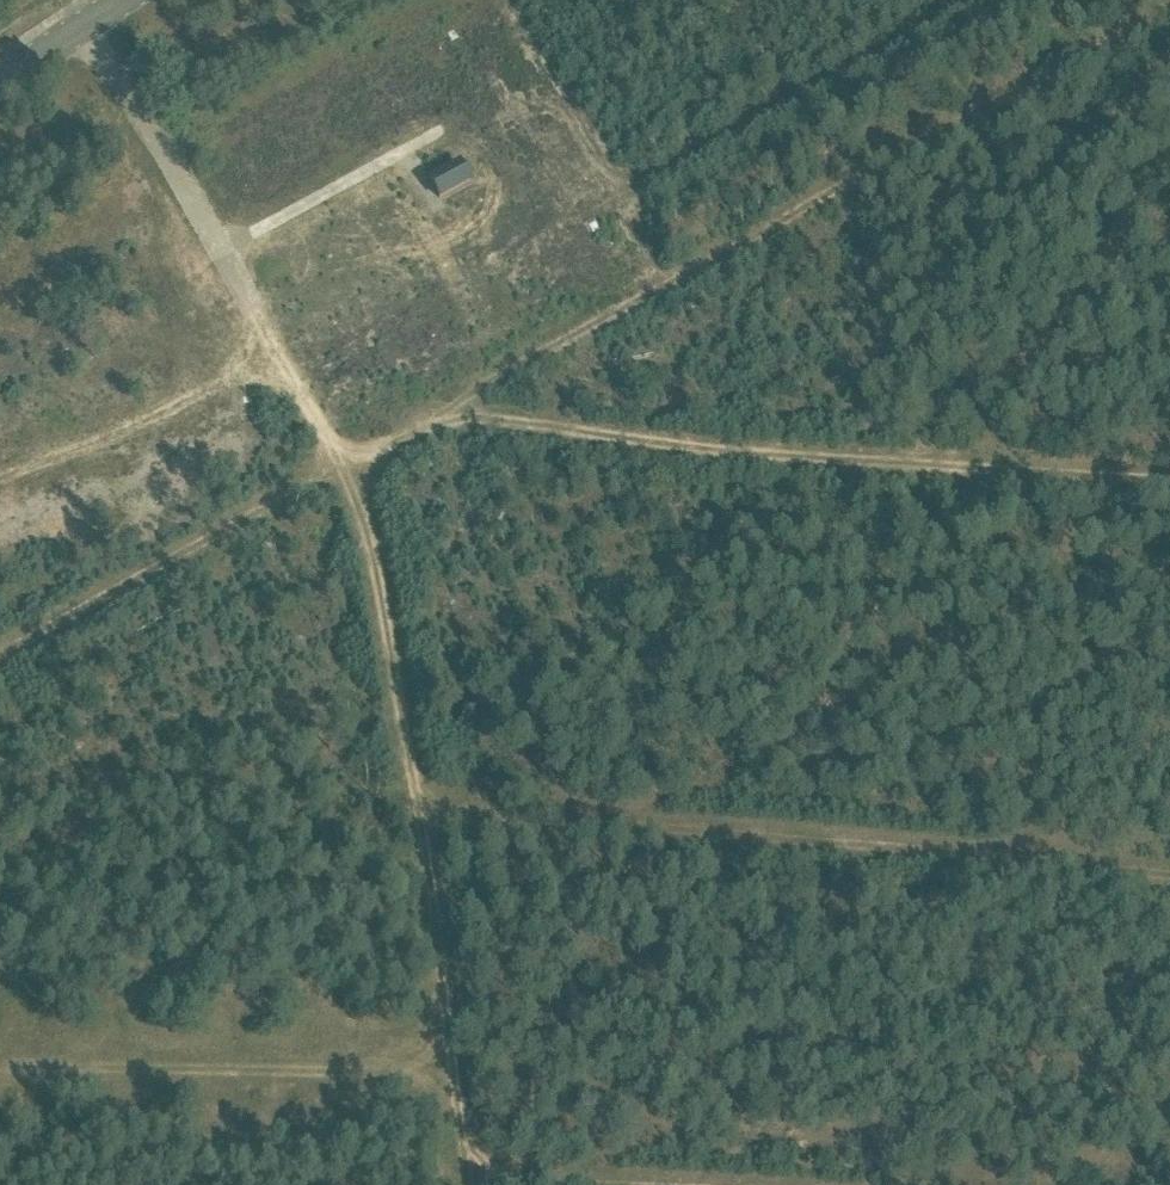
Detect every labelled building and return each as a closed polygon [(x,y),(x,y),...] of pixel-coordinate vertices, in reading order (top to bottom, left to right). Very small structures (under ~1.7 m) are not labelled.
[(454,170),(431,182),(438,197),(461,184),(454,170)]
